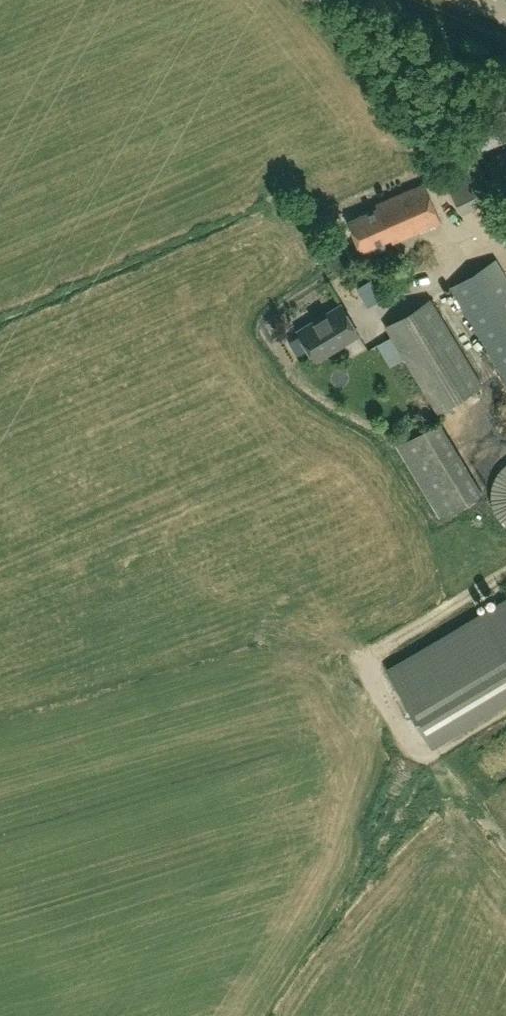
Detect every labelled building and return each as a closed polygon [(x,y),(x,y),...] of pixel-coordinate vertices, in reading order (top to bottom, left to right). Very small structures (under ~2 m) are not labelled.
[(485,160),(501,192),(505,190),(505,149),(485,160)] [(497,196),(482,163),(447,180),(462,212),(497,196)] [(442,221),(425,182),(376,204),(378,208),(349,221),(362,250),(374,245),(377,253),(387,248),(384,241),(391,237),(394,242),(442,221)] [(505,271),(497,258),(452,286),(505,372),(505,271)] [(485,384),(432,299),(388,326),(441,411),(485,384)] [(317,362),(361,335),(341,302),(297,329),(317,362)] [(396,444),(439,516),(482,490),(439,418),(396,444)] [(505,540),(505,468),(483,475),(505,540)] [(505,694),(505,601),(388,671),(429,740),(505,694)]
